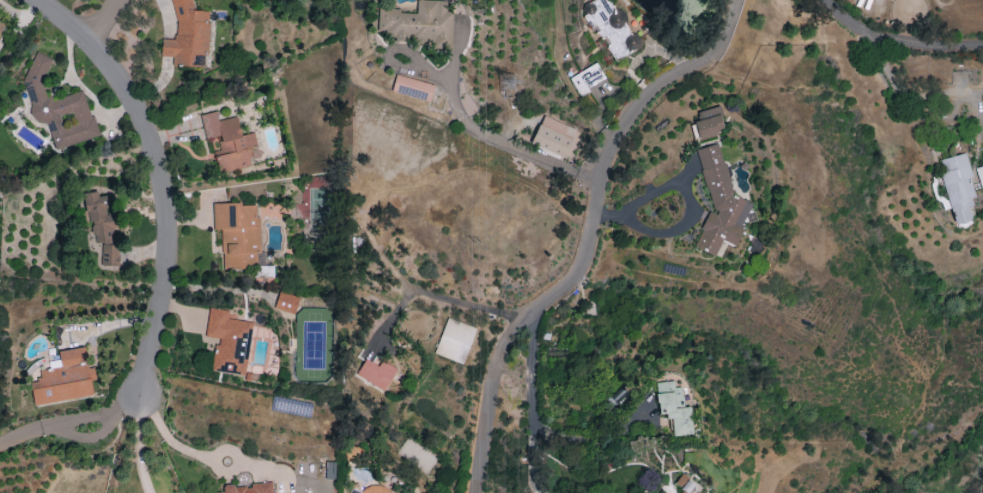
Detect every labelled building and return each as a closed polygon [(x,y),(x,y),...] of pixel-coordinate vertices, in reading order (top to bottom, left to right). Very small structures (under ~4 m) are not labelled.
[(173,39),(162,39),(161,56),(173,57),(172,66),(206,68),(209,11),(192,10),(192,0),(175,0),(173,39)] [(377,32),(395,33),(394,41),(430,43),(430,47),(451,48),(453,13),(445,12),(446,1),(432,0),(417,0),(416,13),(400,12),(400,8),(378,7),(377,32)] [(641,45),(620,11),(616,14),(607,0),(594,0),(580,9),(600,41),(603,40),(616,61),(641,45)] [(55,149),(100,136),(94,117),(90,115),(82,91),(54,99),(45,95),(41,81),(51,58),(36,51),(23,81),(36,125),(47,122),(55,149)] [(579,97),(607,82),(596,62),(569,77),(579,97)] [(430,100),(433,83),(394,76),(391,93),(430,100)] [(696,113),(698,120),(693,121),(699,139),(725,131),(717,106),(696,113)] [(200,114),(205,138),(217,136),(220,150),(214,151),(219,173),(250,166),(249,159),(259,157),(254,132),(240,135),(237,117),(218,120),(216,111),(200,114)] [(575,129),(542,115),(530,144),(563,157),(575,129)] [(695,149),(712,208),(719,211),(707,215),(693,247),(714,256),(721,241),(735,247),(742,229),(741,226),(751,203),(730,194),(731,190),(718,143),(695,149)] [(940,173),(954,225),(971,221),(967,207),(975,205),(968,178),(972,176),(966,153),(940,159),(943,172),(940,173)] [(81,194),(86,222),(90,221),(95,244),(111,241),(108,230),(121,227),(117,210),(111,212),(107,194),(99,196),(97,190),(81,194)] [(222,270),(258,269),(258,256),(261,255),(259,216),(254,216),(254,203),(212,204),(213,230),(221,230),(222,270)] [(101,265),(119,266),(119,244),(101,244),(101,265)] [(274,308),(294,314),(299,297),(279,291),(274,308)] [(212,371),(246,375),(253,322),(227,319),(228,310),(209,308),(205,337),(216,338),(212,371)] [(433,353),(462,364),(476,328),(447,317),(433,353)] [(33,406),(95,395),(90,369),(88,369),(84,347),(58,351),(59,359),(49,361),(50,369),(39,371),(40,379),(29,381),(33,406)] [(385,390),(395,367),(381,360),(378,365),(364,358),(355,377),(385,390)] [(670,436),(692,435),(690,407),(681,407),(681,387),(673,387),(673,381),(655,382),(657,414),(669,413),(670,436)] [(698,480),(678,480),(678,485),(679,485),(680,492),(698,492),(698,480)] [(271,482),(250,483),(251,485),(222,487),(223,491),(209,492),(272,492),(271,482)]
